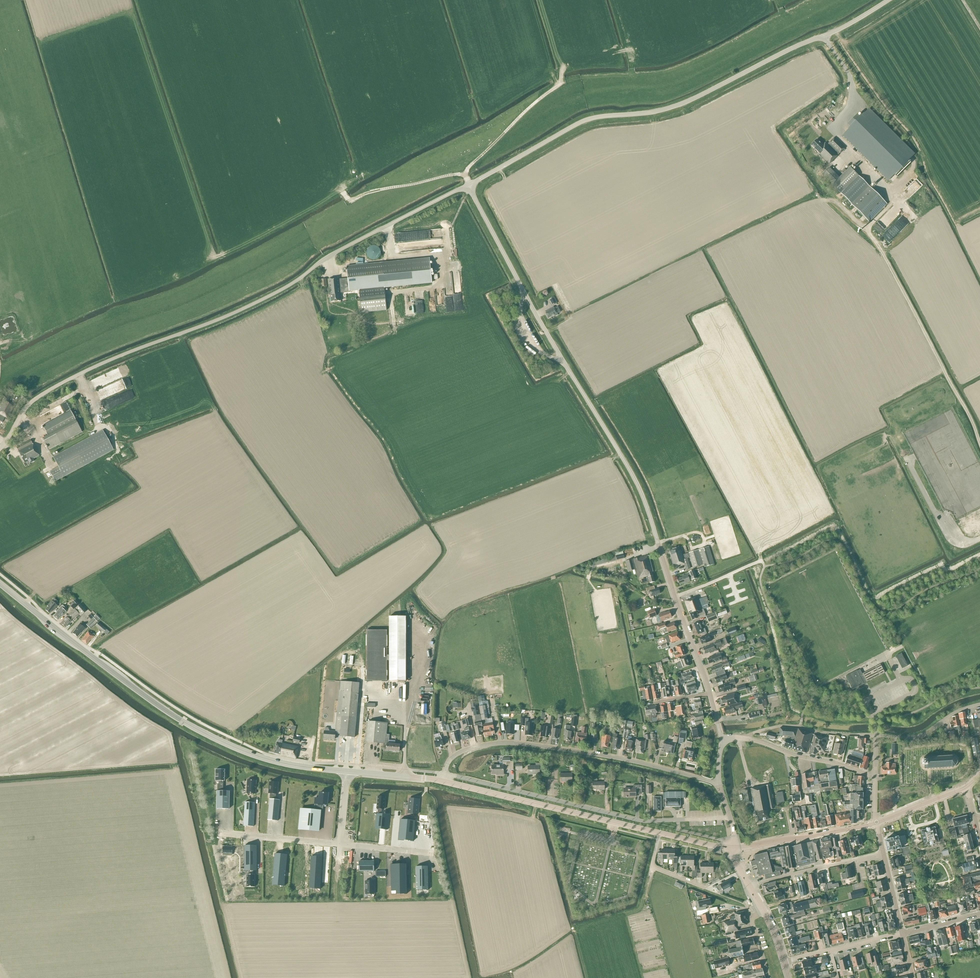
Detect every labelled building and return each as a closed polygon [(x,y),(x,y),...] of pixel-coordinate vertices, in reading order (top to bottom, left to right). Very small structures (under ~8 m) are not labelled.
[(843,135),(888,181),(894,175),(897,177),(911,163),(908,161),(915,155),(870,109),(861,118),(858,115),(849,123),(852,127),(843,135)] [(838,156),(837,155),(845,148),(834,137),(827,144),(826,143),(823,146),(817,139),(811,145),(820,154),(819,155),(829,165),(838,156)] [(825,178),(832,171),(829,167),(822,175),(825,178)] [(850,167),(832,185),(841,194),(859,176),(850,167)] [(859,176),(841,194),(851,204),(869,186),(859,176)] [(868,222),(886,204),(869,186),(851,204),(868,222)] [(418,231),(397,233),(397,242),(419,241),(418,231)] [(366,251),(366,254),(367,256),(368,258),(370,259),(372,260),(374,260),(376,260),(378,258),(380,257),(380,255),(381,252),(380,250),(379,248),(377,247),(375,246),(373,246),(371,246),(369,248),(367,249),(366,251)] [(328,279),(329,296),(331,295),(331,302),(341,301),(340,296),(341,296),(341,293),(349,292),(349,290),(432,282),(430,259),(347,267),(348,278),(339,279),(339,278),(328,279)] [(445,292),(446,311),(462,311),(460,286),(452,286),(452,292),(445,292)] [(362,313),(386,310),(385,296),(384,288),(359,290),(362,313)] [(557,303),(554,297),(548,300),(552,306),(557,303)] [(554,308),(553,307),(546,311),(546,312),(545,312),(548,319),(554,315),(555,317),(558,315),(557,314),(561,312),(558,306),(554,308)] [(114,380),(125,376),(122,367),(110,371),(114,380)] [(124,392),(126,401),(134,399),(133,390),(124,392)] [(18,397),(13,394),(10,400),(4,397),(0,405),(0,414),(1,415),(0,416),(0,421),(2,422),(0,425),(0,427),(4,429),(9,420),(5,418),(5,417),(7,418),(14,406),(13,405),(18,397)] [(64,403),(50,409),(53,417),(59,414),(59,413),(67,409),(64,403)] [(75,420),(70,410),(42,426),(47,435),(42,438),(49,449),(60,443),(82,431),(75,420)] [(102,430),(53,457),(58,466),(50,471),(55,481),(113,449),(102,430)] [(30,440),(16,447),(25,463),(29,460),(30,463),(34,460),(33,458),(39,455),(30,440)] [(671,558),(674,567),(684,563),(686,570),(690,568),(687,558),(689,558),(693,568),(704,564),(704,568),(714,564),(708,547),(682,555),(681,551),(680,552),(679,547),(669,550),(671,555),(670,555),(671,558)] [(647,582),(649,581),(650,583),(655,582),(652,572),(653,572),(649,555),(625,561),(628,572),(636,570),(638,579),(646,577),(647,582)] [(677,579),(679,585),(683,583),(684,584),(690,582),(689,581),(691,580),(692,580),(697,578),(694,570),(689,572),(689,574),(687,575),(687,574),(682,576),(683,577),(677,579)] [(660,593),(659,588),(655,590),(654,586),(645,588),(647,595),(650,594),(651,597),(656,595),(660,593)] [(684,602),(688,612),(689,612),(692,620),(698,618),(705,615),(703,609),(708,607),(707,604),(705,605),(703,598),(698,600),(697,597),(684,602)] [(51,601),(47,606),(48,606),(45,610),(49,613),(52,610),(53,611),(57,606),(55,604),(57,602),(54,599),(52,601),(51,601)] [(79,605),(75,600),(71,603),(73,604),(70,607),(73,610),(79,605)] [(78,614),(79,613),(81,615),(86,611),(80,604),(75,609),(73,610),(66,617),(61,623),(65,627),(71,621),(70,620),(72,618),(73,618),(77,614),(78,613),(78,614)] [(56,612),(57,613),(53,617),(58,621),(61,616),(62,617),(66,612),(64,610),(65,608),(62,605),(56,612)] [(647,612),(650,618),(656,616),(654,609),(647,612)] [(667,619),(671,617),(669,612),(666,613),(665,612),(659,615),(661,622),(668,619),(667,619)] [(706,616),(708,622),(718,619),(715,613),(706,616)] [(387,649),(387,661),(389,661),(389,681),(406,681),(406,616),(389,617),(389,649),(387,649)] [(97,622),(93,618),(86,625),(90,629),(97,622)] [(703,622),(700,623),(700,621),(694,624),(698,634),(702,633),(702,635),(707,634),(705,628),(703,629),(701,626),(704,625),(703,622)] [(72,633),(77,637),(81,633),(85,629),(83,626),(84,625),(81,623),(80,624),(76,628),(76,629),(72,633)] [(95,626),(103,633),(106,629),(98,623),(95,626)] [(658,631),(663,629),(665,633),(676,629),(674,623),(667,626),(666,623),(656,626),(658,631)] [(726,631),(729,636),(737,633),(735,627),(726,631)] [(706,643),(712,641),(710,637),(721,633),(720,629),(705,635),(705,636),(699,638),(701,644),(706,642),(706,643)] [(387,661),(387,649),(387,630),(367,630),(367,681),(387,681),(387,661)] [(82,640),(86,644),(90,640),(91,640),(94,636),(88,632),(85,635),(85,636),(82,640)] [(668,636),(671,643),(680,640),(677,632),(668,636)] [(735,636),(738,642),(745,640),(743,634),(735,636)] [(703,648),(705,654),(710,652),(710,653),(717,651),(715,647),(722,645),(720,640),(714,643),(708,645),(709,646),(703,648)] [(674,655),(676,658),(685,655),(682,645),(676,647),(678,653),(674,655)] [(721,660),(722,663),(728,661),(726,657),(722,659),(719,653),(712,656),(712,657),(707,659),(709,664),(713,662),(713,663),(721,660)] [(895,656),(896,656),(902,669),(908,666),(901,653),(895,656)] [(681,662),(677,664),(678,667),(682,666),(683,668),(689,666),(686,657),(680,659),(681,662)] [(715,673),(717,677),(724,674),(725,674),(723,670),(724,670),(723,669),(730,666),(728,661),(722,663),(711,667),(711,669),(713,674),(715,673)] [(866,682),(882,674),(885,673),(880,664),(862,674),(866,682)] [(852,690),(864,684),(866,682),(862,674),(860,676),(857,670),(845,676),(852,690)] [(680,680),(680,681),(681,685),(685,684),(684,682),(689,681),(688,679),(694,677),(692,672),(686,674),(686,672),(681,674),(680,672),(677,673),(680,680)] [(724,674),(717,677),(715,678),(717,683),(727,679),(729,678),(733,676),(731,672),(727,674),(726,674),(725,674),(724,674)] [(718,687),(719,692),(723,691),(724,692),(731,690),(730,686),(736,684),(734,680),(729,682),(729,683),(723,684),(723,685),(718,687)] [(359,683),(340,681),(336,728),(340,728),(340,736),(355,737),(361,737),(364,703),(357,703),(359,683)] [(695,681),(686,684),(688,692),(697,689),(696,689),(697,688),(696,683),(695,684),(695,681)] [(661,684),(664,698),(669,697),(669,692),(670,692),(669,688),(666,688),(665,683),(661,684)] [(639,687),(639,691),(642,691),(643,697),(640,697),(641,702),(652,700),(649,686),(644,687),(644,686),(639,687)] [(721,698),(722,704),(727,703),(728,706),(736,703),(733,694),(725,696),(725,697),(721,698)] [(478,697),(480,707),(479,707),(482,720),(483,720),(484,729),(481,729),(481,731),(483,731),(484,737),(493,736),(492,734),(495,734),(493,722),(488,723),(487,720),(488,720),(486,711),(485,706),(486,706),(485,701),(484,696),(478,697)] [(691,704),(692,710),(702,708),(700,698),(693,699),(694,703),(691,704)] [(477,702),(476,700),(475,700),(475,703),(472,704),(472,708),(471,708),(472,712),(473,712),(474,716),(476,715),(480,715),(478,702),(477,702)] [(736,712),(735,710),(743,708),(742,703),(729,706),(729,707),(724,709),(725,714),(729,713),(730,714),(736,712)] [(656,705),(649,706),(649,707),(645,708),(647,716),(651,715),(651,714),(657,713),(656,705)] [(684,705),(675,707),(677,717),(685,716),(684,705)] [(704,719),(703,714),(702,711),(698,712),(698,714),(693,715),(695,724),(703,723),(702,720),(704,719)] [(661,721),(662,720),(661,713),(661,714),(651,716),(652,722),(661,721)] [(480,715),(476,715),(476,717),(475,717),(476,720),(474,722),(477,736),(482,735),(480,727),(482,727),(480,716),(480,715)] [(958,716),(952,717),(953,723),(949,723),(950,728),(955,727),(960,726),(958,716)] [(368,721),(366,741),(385,743),(386,738),(387,723),(368,721)] [(507,724),(506,734),(514,734),(514,731),(514,730),(514,725),(514,724),(514,721),(507,721),(507,724)] [(526,723),(525,734),(527,734),(527,735),(531,736),(532,731),(534,731),(534,723),(526,723)] [(565,725),(565,729),(564,734),(565,734),(564,740),(570,741),(570,738),(571,739),(573,730),(570,730),(570,727),(570,726),(565,725)] [(696,737),(696,738),(701,737),(700,727),(696,727),(695,725),(690,726),(690,730),(692,730),(693,738),(696,737)] [(541,737),(546,737),(547,736),(548,736),(549,727),(541,726),(540,732),(541,732),(541,737)] [(460,733),(462,741),(471,738),(469,731),(468,727),(464,729),(464,732),(460,733)] [(587,728),(582,727),(581,733),(577,732),(576,742),(580,742),(580,741),(586,742),(587,736),(586,736),(587,734),(586,733),(587,728)] [(602,742),(601,746),(608,748),(609,742),(610,736),(613,737),(614,728),(610,727),(608,736),(603,735),(601,742),(602,742)] [(324,738),(335,739),(335,732),(328,731),(328,728),(325,728),(324,731),(324,738)] [(551,738),(557,739),(558,733),(559,734),(560,729),(553,728),(551,738)] [(785,740),(783,746),(806,753),(812,734),(798,729),(780,728),(779,736),(788,736),(787,740),(785,740)] [(620,745),(622,739),(617,738),(617,734),(614,733),(612,743),(613,743),(612,748),(618,750),(619,745),(620,745)] [(817,751),(824,752),(827,738),(814,735),(812,744),(811,744),(809,754),(815,755),(815,753),(817,753),(817,751)] [(442,739),(441,736),(434,737),(435,741),(434,741),(436,747),(444,745),(442,739)] [(661,752),(673,754),(675,745),(676,745),(678,737),(674,736),(672,743),(663,742),(661,752)] [(400,745),(388,743),(389,738),(386,738),(385,743),(387,743),(386,750),(399,751),(400,745)] [(970,739),(974,756),(979,755),(979,754),(977,738),(970,739)] [(637,753),(643,754),(644,750),(645,750),(646,741),(636,739),(635,748),(635,749),(638,749),(637,753)] [(280,756),(296,759),(299,746),(283,743),(283,744),(282,743),(282,740),(278,740),(278,743),(277,742),(274,753),(281,754),(280,756)] [(627,740),(625,751),(632,752),(634,742),(631,741),(627,740)] [(835,743),(833,754),(841,755),(842,751),(843,752),(845,740),(842,740),(841,745),(835,743)] [(684,749),(682,758),(693,761),(695,752),(690,751),(692,743),(686,741),(684,749)] [(859,768),(862,758),(851,754),(850,757),(848,756),(845,763),(859,768)] [(924,766),(924,769),(927,769),(951,768),(952,768),(955,767),(957,763),(958,763),(957,760),(955,756),(951,755),(923,757),(923,760),(921,761),(921,766),(924,766)] [(860,768),(866,770),(868,762),(867,762),(869,758),(864,756),(860,768)] [(514,770),(513,761),(510,761),(510,762),(503,762),(500,762),(500,765),(492,766),(492,774),(499,774),(499,775),(504,775),(504,772),(507,770),(514,770)] [(528,766),(528,775),(539,774),(539,771),(543,771),(543,763),(536,763),(536,766),(528,766)] [(891,764),(891,763),(887,763),(887,764),(882,764),(882,774),(896,774),(896,764),(891,764)] [(225,769),(216,769),(216,781),(219,781),(219,786),(223,786),(223,781),(225,781),(225,769)] [(820,792),(838,790),(836,781),(834,769),(818,772),(820,780),(820,782),(818,782),(819,784),(819,785),(820,792)] [(548,771),(546,795),(557,796),(559,779),(554,779),(555,775),(553,775),(553,771),(548,771)] [(575,778),(575,772),(571,772),(571,774),(561,774),(561,782),(571,782),(571,778),(575,778)] [(814,785),(815,785),(814,785),(813,779),(812,773),(808,774),(808,773),(801,774),(804,788),(814,787),(814,785)] [(856,779),(855,785),(863,786),(864,777),(854,776),(854,779),(856,779)] [(593,782),(593,790),(604,790),(604,784),(608,784),(608,778),(604,778),(604,782),(593,782)] [(797,795),(800,795),(800,792),(799,778),(792,779),(792,786),(796,786),(797,795)] [(249,780),(248,780),(247,793),(255,794),(256,781),(255,781),(255,779),(249,779),(249,780)] [(276,797),(276,794),(277,794),(278,783),(270,782),(269,789),(268,789),(268,793),(270,793),(270,796),(276,797)] [(814,785),(815,785),(814,785),(814,787),(804,788),(805,794),(820,792),(819,785),(819,784),(814,785)] [(633,788),(624,788),(624,797),(636,797),(635,791),(642,791),(642,785),(633,785),(633,788)] [(756,816),(757,816),(758,821),(770,819),(769,810),(774,809),(770,785),(738,791),(741,805),(752,803),(754,811),(753,811),(753,813),(755,813),(756,816)] [(862,794),(863,786),(855,785),(853,785),(849,785),(849,789),(855,789),(854,793),(862,794)] [(229,791),(217,791),(217,809),(229,809),(229,791)] [(314,810),(301,809),(299,829),(319,831),(321,811),(322,811),(323,804),(327,805),(328,797),(329,797),(329,793),(325,792),(325,793),(320,793),(319,798),(315,798),(315,804),(314,810)] [(663,807),(675,807),(675,809),(679,809),(679,807),(680,807),(680,798),(685,798),(685,792),(680,792),(665,792),(665,799),(663,799),(663,807)] [(784,802),(782,792),(775,794),(777,804),(784,802)] [(850,810),(862,810),(863,794),(862,794),(854,793),(850,793),(850,802),(844,802),(845,809),(850,810)] [(377,814),(375,829),(379,829),(383,829),(383,830),(388,830),(389,815),(382,814),(382,809),(384,809),(386,797),(378,797),(377,809),(378,809),(378,814),(377,814)] [(408,813),(418,814),(419,799),(410,798),(408,813)] [(268,820),(278,821),(280,800),(270,799),(268,820)] [(255,802),(245,802),(244,826),(254,826),(255,802)] [(814,829),(820,828),(815,805),(810,806),(814,829)] [(801,807),(806,831),(814,829),(811,815),(807,816),(805,806),(801,807)] [(824,810),(828,827),(835,825),(833,815),(828,816),(827,809),(824,810)] [(818,818),(820,828),(827,827),(825,813),(821,814),(821,815),(817,816),(818,818)] [(840,814),(834,815),(836,826),(836,827),(840,826),(844,825),(844,824),(847,824),(848,823),(848,824),(851,824),(851,814),(847,814),(846,813),(844,813),(840,814)] [(963,833),(968,832),(966,824),(969,824),(967,815),(952,819),(954,827),(954,828),(954,827),(961,826),(963,833)] [(399,840),(413,841),(415,821),(400,820),(399,840)] [(806,831),(804,820),(795,822),(797,832),(806,831)] [(935,827),(921,831),(925,846),(938,843),(938,845),(946,843),(944,839),(938,840),(935,827)] [(954,827),(954,828),(954,827),(948,829),(950,839),(957,838),(956,836),(954,827)] [(963,836),(965,844),(972,842),(970,834),(969,834),(968,832),(963,833),(964,836),(963,836)] [(860,836),(854,837),(849,838),(851,846),(856,845),(856,846),(862,845),(860,836)] [(833,849),(831,837),(820,840),(821,842),(818,842),(823,859),(833,857),(832,849),(833,849)] [(837,837),(831,837),(833,849),(836,849),(837,858),(841,857),(839,848),(838,848),(837,837)] [(896,855),(902,854),(903,856),(911,854),(909,846),(902,848),(899,838),(898,838),(898,837),(884,841),(887,852),(895,850),(896,855)] [(846,840),(839,841),(842,855),(849,853),(846,840)] [(818,841),(812,842),(815,852),(816,856),(815,856),(817,861),(823,860),(818,841)] [(811,842),(806,843),(811,864),(815,863),(814,856),(814,853),(811,842)] [(972,854),(971,851),(974,850),(972,842),(965,844),(967,851),(964,852),(965,855),(972,854)] [(784,847),(788,866),(789,869),(795,868),(795,867),(799,866),(799,867),(811,864),(806,843),(794,846),(795,847),(791,848),(791,846),(784,847)] [(253,871),(257,871),(257,846),(245,846),(245,871),(248,871),(253,871)] [(782,868),(788,866),(784,847),(779,848),(778,848),(780,857),(782,868)] [(767,853),(769,859),(769,860),(770,859),(780,857),(778,848),(768,850),(768,853),(767,853)] [(663,860),(668,860),(668,850),(662,849),(662,853),(658,853),(658,859),(660,859),(660,865),(663,865),(663,860)] [(673,868),(677,868),(677,855),(675,855),(675,850),(668,850),(668,860),(673,860),(673,868)] [(783,870),(782,868),(773,866),(771,866),(769,860),(769,859),(767,853),(767,852),(754,856),(755,861),(750,862),(754,878),(765,875),(766,879),(781,875),(780,871),(783,870)] [(275,854),(272,885),(272,884),(284,885),(284,886),(287,855),(275,854)] [(309,888),(310,888),(320,889),(321,889),(320,889),(322,857),(323,857),(322,857),(312,856),(311,856),(309,888)] [(682,867),(687,867),(687,856),(681,856),(681,857),(678,857),(678,863),(681,863),(681,866),(680,866),(679,872),(682,872),(682,867)] [(893,869),(893,870),(897,869),(896,868),(897,868),(901,866),(900,860),(901,860),(902,862),(909,861),(908,857),(901,858),(900,857),(899,857),(899,858),(895,859),(895,858),(890,859),(892,869),(893,869)] [(359,871),(374,871),(374,861),(359,861),(359,871)] [(962,864),(964,873),(979,869),(977,861),(962,864)] [(702,873),(707,873),(707,863),(700,863),(700,871),(697,871),(697,877),(702,878),(702,873)] [(712,873),(712,878),(714,878),(714,873),(715,873),(717,868),(713,867),(713,863),(707,863),(707,873),(712,873)] [(391,864),(391,894),(407,894),(406,864),(391,864)] [(416,866),(416,889),(428,889),(428,866),(416,866)] [(846,873),(845,873),(846,879),(854,877),(852,870),(851,871),(850,867),(845,868),(846,873)] [(248,875),(247,875),(247,887),(255,887),(255,875),(253,875),(253,871),(248,871),(248,875)] [(817,879),(818,885),(821,884),(821,883),(826,882),(825,877),(824,877),(823,872),(817,873),(818,879),(817,879)] [(963,886),(970,885),(971,885),(970,879),(972,878),(972,881),(979,879),(979,872),(960,877),(963,886)] [(808,875),(809,881),(808,881),(810,889),(813,889),(817,888),(816,878),(815,879),(814,874),(808,875)] [(365,894),(374,894),(374,881),(374,877),(371,877),(371,881),(365,881),(365,894)] [(803,880),(797,882),(800,896),(806,894),(803,880)] [(720,885),(717,887),(719,891),(722,889),(723,891),(725,890),(725,891),(730,889),(730,887),(731,887),(728,881),(720,885)] [(777,886),(776,882),(761,886),(764,894),(772,892),(771,890),(782,887),(781,884),(777,886)] [(910,885),(909,882),(896,885),(897,890),(906,888),(905,886),(910,885)] [(773,892),(775,898),(782,896),(782,893),(786,892),(786,888),(781,890),(780,890),(773,892)] [(880,899),(880,901),(876,902),(876,905),(890,902),(888,897),(880,899)] [(914,900),(913,897),(900,900),(901,906),(910,904),(909,901),(914,900)] [(710,899),(698,902),(701,914),(707,912),(707,909),(706,909),(706,907),(711,906),(710,899)] [(808,909),(818,906),(817,899),(806,902),(808,909)] [(966,904),(968,911),(975,909),(974,902),(973,902),(973,900),(966,901),(967,904),(966,904)] [(788,909),(793,907),(792,905),(792,902),(786,904),(786,903),(778,905),(780,913),(782,912),(783,915),(786,914),(786,911),(788,911),(788,909)] [(806,902),(792,905),(793,907),(794,912),(808,909),(806,902)] [(958,904),(960,913),(967,912),(964,902),(958,904)] [(927,915),(929,915),(931,920),(937,919),(935,910),(930,912),(928,904),(925,904),(926,908),(927,915)] [(903,910),(902,910),(903,915),(912,913),(912,912),(915,912),(913,905),(910,906),(902,908),(903,910)] [(956,908),(955,905),(947,907),(949,916),(957,914),(956,908)] [(918,910),(919,916),(927,914),(925,908),(918,910)] [(948,916),(946,910),(942,911),(942,909),(938,910),(939,912),(938,912),(940,918),(948,916)] [(888,918),(887,919),(887,921),(886,922),(888,931),(895,929),(896,928),(892,912),(890,912),(890,910),(886,911),(886,913),(887,913),(888,918)] [(746,925),(745,920),(746,920),(746,915),(744,916),(744,912),(734,913),(735,916),(729,917),(730,921),(724,922),(726,933),(738,930),(737,927),(746,925)] [(801,917),(806,916),(804,912),(782,918),(784,927),(794,925),(793,920),(801,918),(801,917)] [(703,924),(710,923),(708,914),(701,915),(703,924)] [(917,917),(904,921),(905,925),(907,925),(907,926),(913,925),(919,923),(918,921),(917,917)] [(881,932),(887,931),(886,925),(885,921),(883,922),(882,919),(878,920),(878,923),(877,923),(878,927),(877,927),(878,931),(881,931),(881,932)] [(971,932),(973,932),(973,934),(977,933),(977,931),(979,930),(977,922),(969,924),(971,932)] [(831,939),(833,944),(843,942),(842,936),(843,936),(842,931),(845,930),(843,923),(836,924),(838,934),(829,936),(830,939),(831,939)] [(864,924),(867,936),(872,935),(869,923),(864,924)] [(963,925),(955,927),(958,942),(966,940),(964,933),(965,933),(964,931),(963,925)] [(785,928),(787,937),(796,935),(795,932),(794,926),(785,928)] [(852,939),(858,938),(855,926),(846,928),(849,938),(852,937),(852,939)] [(857,929),(859,938),(865,936),(863,927),(857,929)] [(951,937),(952,939),(955,938),(952,927),(946,929),(948,938),(951,937)] [(734,932),(736,939),(752,935),(750,929),(734,932)] [(817,940),(822,939),(820,933),(819,929),(813,931),(815,939),(817,939),(817,940)] [(944,929),(936,932),(939,947),(947,945),(944,929)] [(822,933),(825,946),(831,945),(828,931),(825,932),(825,933),(822,933)] [(926,942),(925,940),(922,941),(922,939),(921,935),(908,938),(910,945),(914,944),(920,943),(921,947),(926,946),(925,943),(926,942)] [(797,940),(796,936),(788,939),(790,948),(799,945),(798,943),(801,943),(810,940),(809,936),(799,939),(800,940),(799,941),(799,940),(797,940)] [(742,948),(755,945),(753,938),(735,942),(736,946),(733,947),(733,949),(742,948)] [(889,943),(891,952),(882,955),(883,958),(902,954),(899,941),(889,943)] [(805,944),(790,948),(792,954),(797,953),(798,954),(800,953),(800,952),(810,949),(808,943),(805,944)] [(929,952),(927,953),(928,959),(935,957),(933,946),(928,947),(929,952)] [(948,948),(950,954),(957,953),(956,946),(948,948)] [(742,948),(733,949),(729,950),(728,950),(727,953),(727,956),(730,958),(731,958),(743,955),(742,948)] [(745,962),(759,959),(757,953),(738,957),(739,960),(744,959),(745,962)] [(868,964),(872,963),(873,966),(879,965),(877,956),(874,956),(873,953),(866,955),(868,964)] [(890,961),(891,961),(892,965),(904,963),(903,959),(902,954),(887,958),(887,961),(890,960),(890,961)] [(858,966),(859,971),(865,969),(863,963),(860,963),(858,956),(852,958),(854,967),(858,966)] [(713,961),(715,969),(730,966),(728,958),(713,961)] [(815,958),(802,962),(803,968),(812,966),(812,962),(815,961),(815,958)] [(915,967),(916,971),(928,968),(925,959),(914,962),(915,967)] [(839,961),(841,971),(848,969),(845,960),(839,961)] [(825,964),(822,964),(804,969),(805,975),(817,972),(816,969),(825,967),(825,964)] [(894,972),(896,972),(897,975),(902,973),(906,972),(905,966),(895,968),(891,969),(892,972),(894,972)] [(762,969),(747,972),(748,973),(742,974),(743,977),(750,977),(753,977),(764,975),(762,969)]
